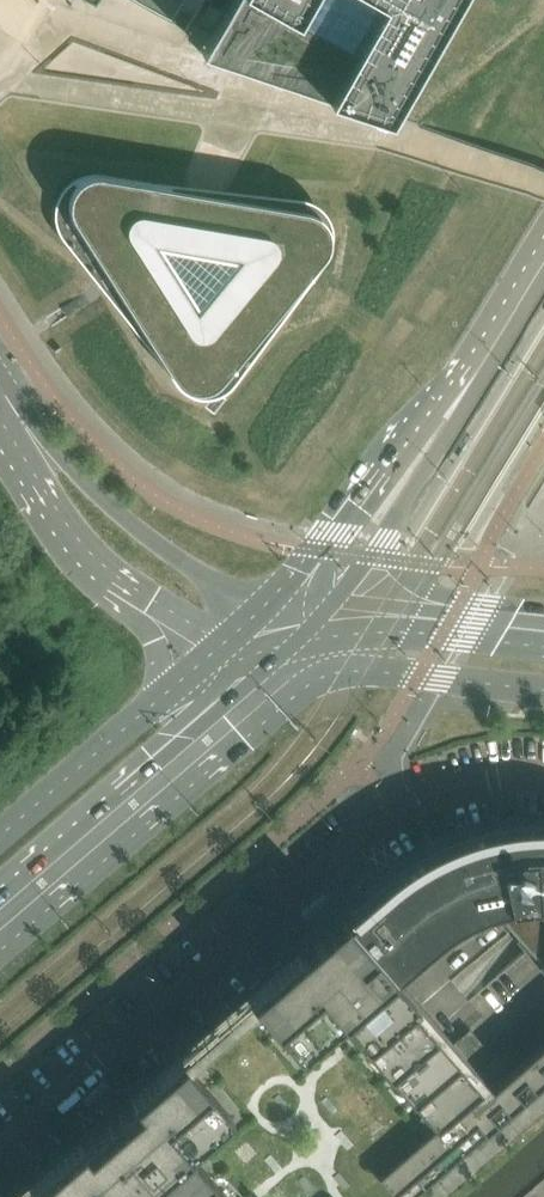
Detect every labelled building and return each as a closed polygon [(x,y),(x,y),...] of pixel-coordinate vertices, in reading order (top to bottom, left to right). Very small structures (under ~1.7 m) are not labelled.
[(76,256),(95,286),(84,294),(61,308),(67,316),(89,302),(100,295),(160,388),(215,416),(283,334),(361,194),(354,191),(378,148),(394,119),(461,0),(450,0),(449,2),(425,45),(386,113),(200,50),(229,0),(207,0),(182,46),(97,0),(44,0),(42,2),(34,17),(19,42),(11,54),(12,55),(11,57),(12,58),(0,66),(0,137),(76,256)] [(12,58),(11,57),(12,55),(11,54),(19,42),(34,17),(42,2),(44,0),(0,0),(0,66),(12,58)] [(182,46),(207,0),(97,0),(182,46)] [(200,50),(386,113),(425,45),(449,2),(450,0),(229,0),(200,50)] [(63,203),(63,212),(65,221),(69,229),(175,375),(178,379),(183,383),(188,386),(193,387),(199,388),(205,387),(210,385),(215,382),(219,378),(322,254),(325,249),(327,244),(327,238),(327,233),(326,227),(320,218),(310,211),(305,210),(102,175),(93,175),(85,177),(77,181),(70,187),(66,195),(63,203)] [(348,920),(348,921),(395,975),(401,969),(402,968),(419,954),(420,953),(428,946),(439,937),(453,927),(468,919),(483,912),(495,908),(512,927),(518,934),(530,948),(534,952),(543,963),(543,829),(521,830),(501,833),(481,837),(461,843),(446,850),(433,856),(418,864),(403,874),(383,890),(373,899),(355,914),(348,920)] [(448,1163),(543,1080),(543,1041),(508,1073),(492,1087),(469,1060),(453,1042),(397,977),(395,975),(348,921),(339,929),(304,959),(297,952),(130,1096),(133,1099),(82,1144),(79,1141),(14,1196),(409,1196),(448,1163)] [(469,1028),(453,1042),(469,1060),(485,1046),(469,1028)] [(485,1046),(469,1060),(492,1087),(508,1073),(491,1053),(485,1046)]
